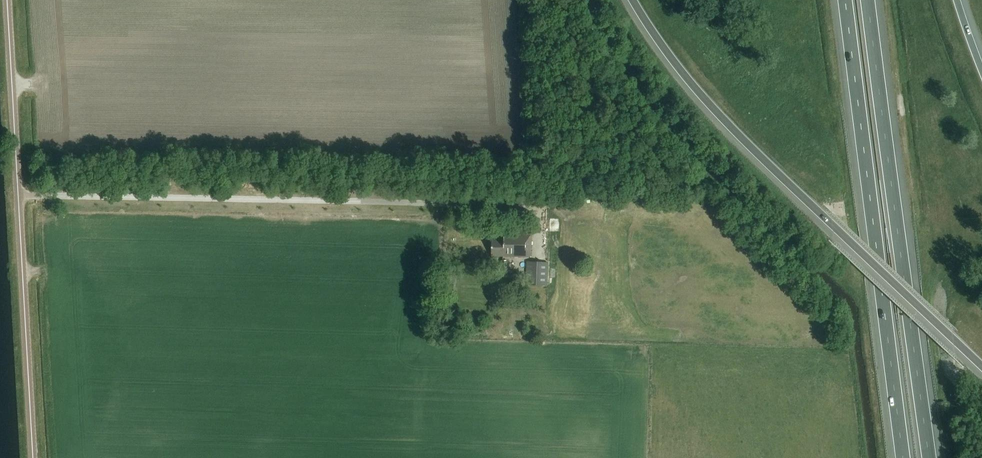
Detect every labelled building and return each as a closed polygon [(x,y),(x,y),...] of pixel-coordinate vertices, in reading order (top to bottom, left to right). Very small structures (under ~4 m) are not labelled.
[(532,259),(533,235),(506,235),(505,242),(492,242),(492,258),(532,259)] [(548,285),(548,262),(526,261),(526,284),(548,285)]
